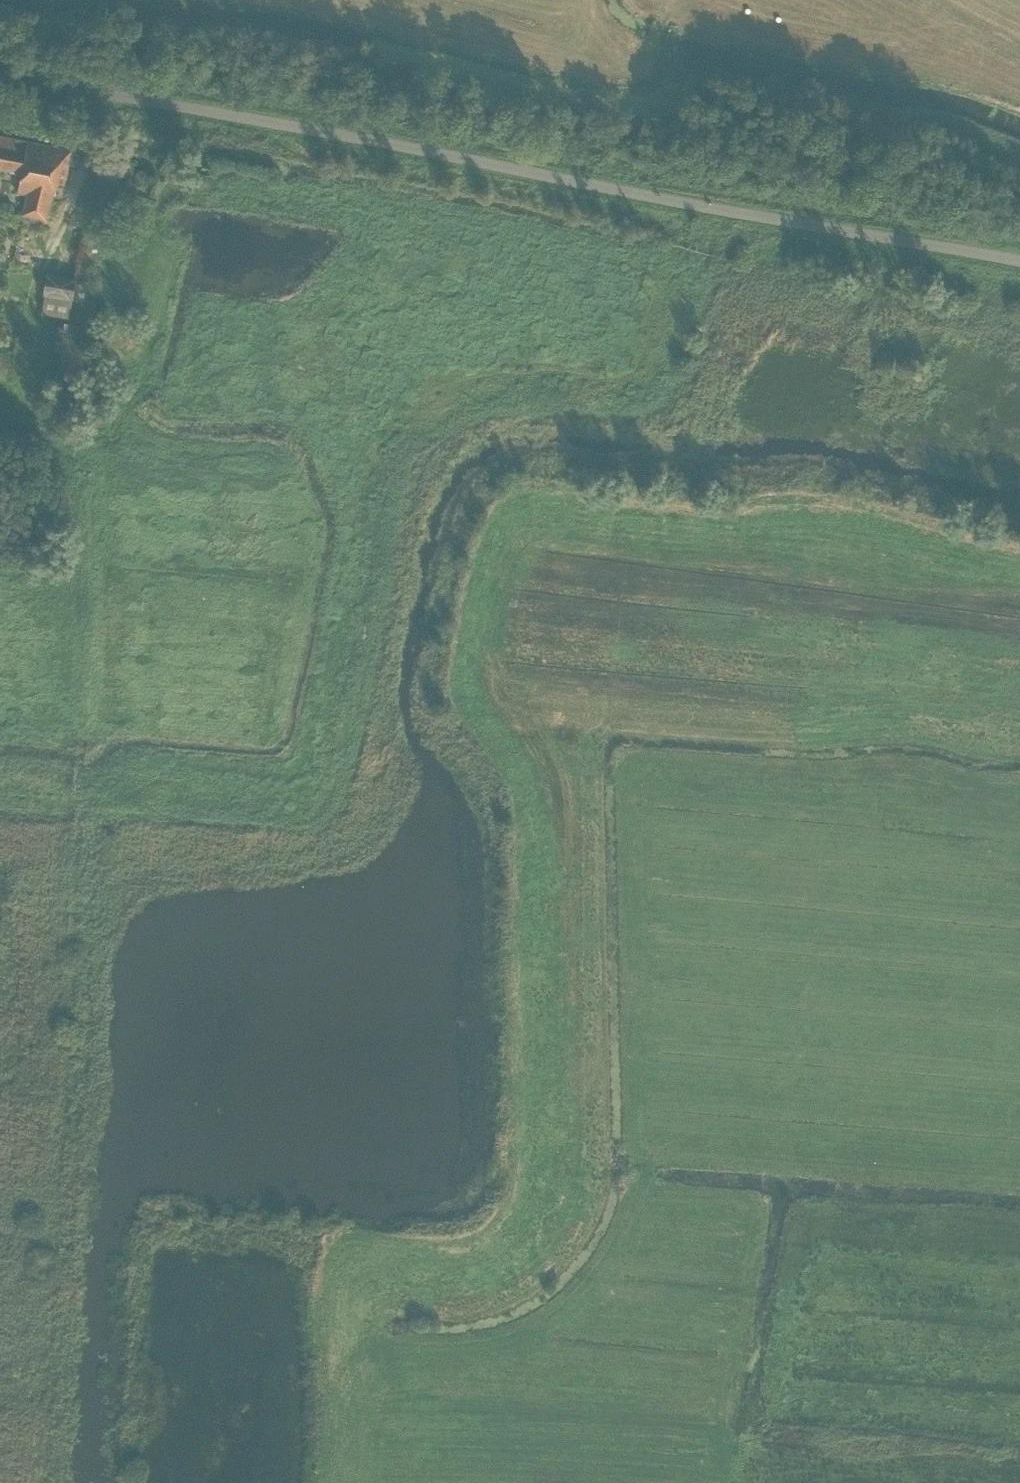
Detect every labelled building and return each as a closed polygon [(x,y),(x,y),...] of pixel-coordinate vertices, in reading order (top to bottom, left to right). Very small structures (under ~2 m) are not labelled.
[(0,136),(0,169),(10,171),(5,190),(26,195),(22,215),(45,221),(50,201),(52,201),(57,185),(63,186),(68,165),(77,167),(80,155),(71,152),(71,151),(0,136)] [(44,296),(41,313),(68,318),(71,301),(72,301),(83,303),(86,281),(82,280),(83,275),(88,277),(90,265),(101,267),(110,235),(84,229),(74,278),(46,273),(42,296),(44,296)] [(78,376),(84,326),(64,322),(58,374),(78,376)]
